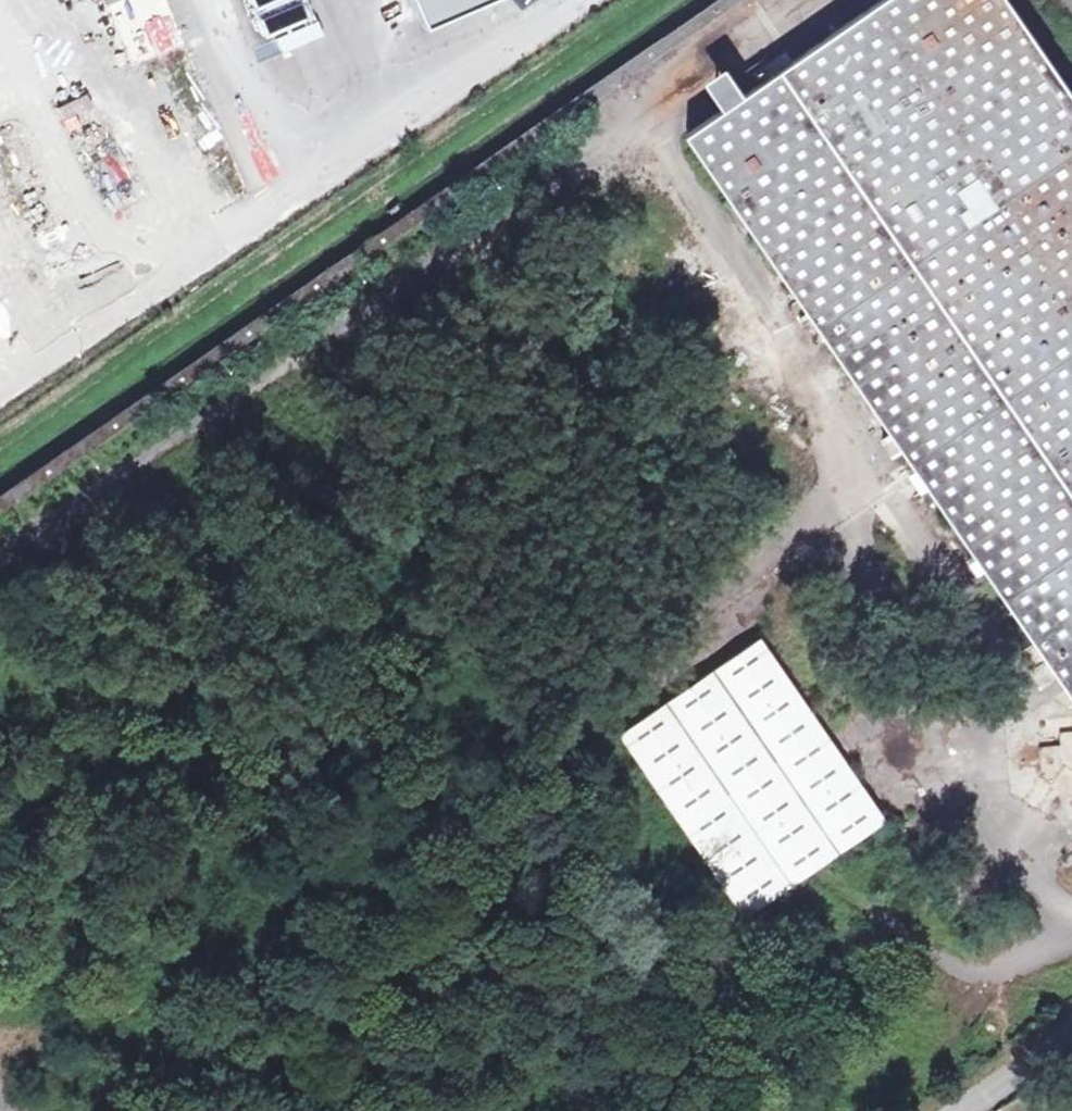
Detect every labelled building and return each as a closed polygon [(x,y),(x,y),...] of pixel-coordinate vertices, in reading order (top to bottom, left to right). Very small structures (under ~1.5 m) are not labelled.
[(1016,0),(886,0),(743,89),(730,67),(706,82),(724,111),(696,128),(967,563),(980,555),(1071,703),(1071,90),(1016,0)] [(760,84),(795,62),(787,50),(752,72),(760,84)] [(148,394),(0,497),(0,518),(156,410),(148,394)] [(766,640),(618,731),(736,921),(884,830),(766,640)] [(1057,736),(1066,752),(1071,748),(1071,727),(1057,736)]
